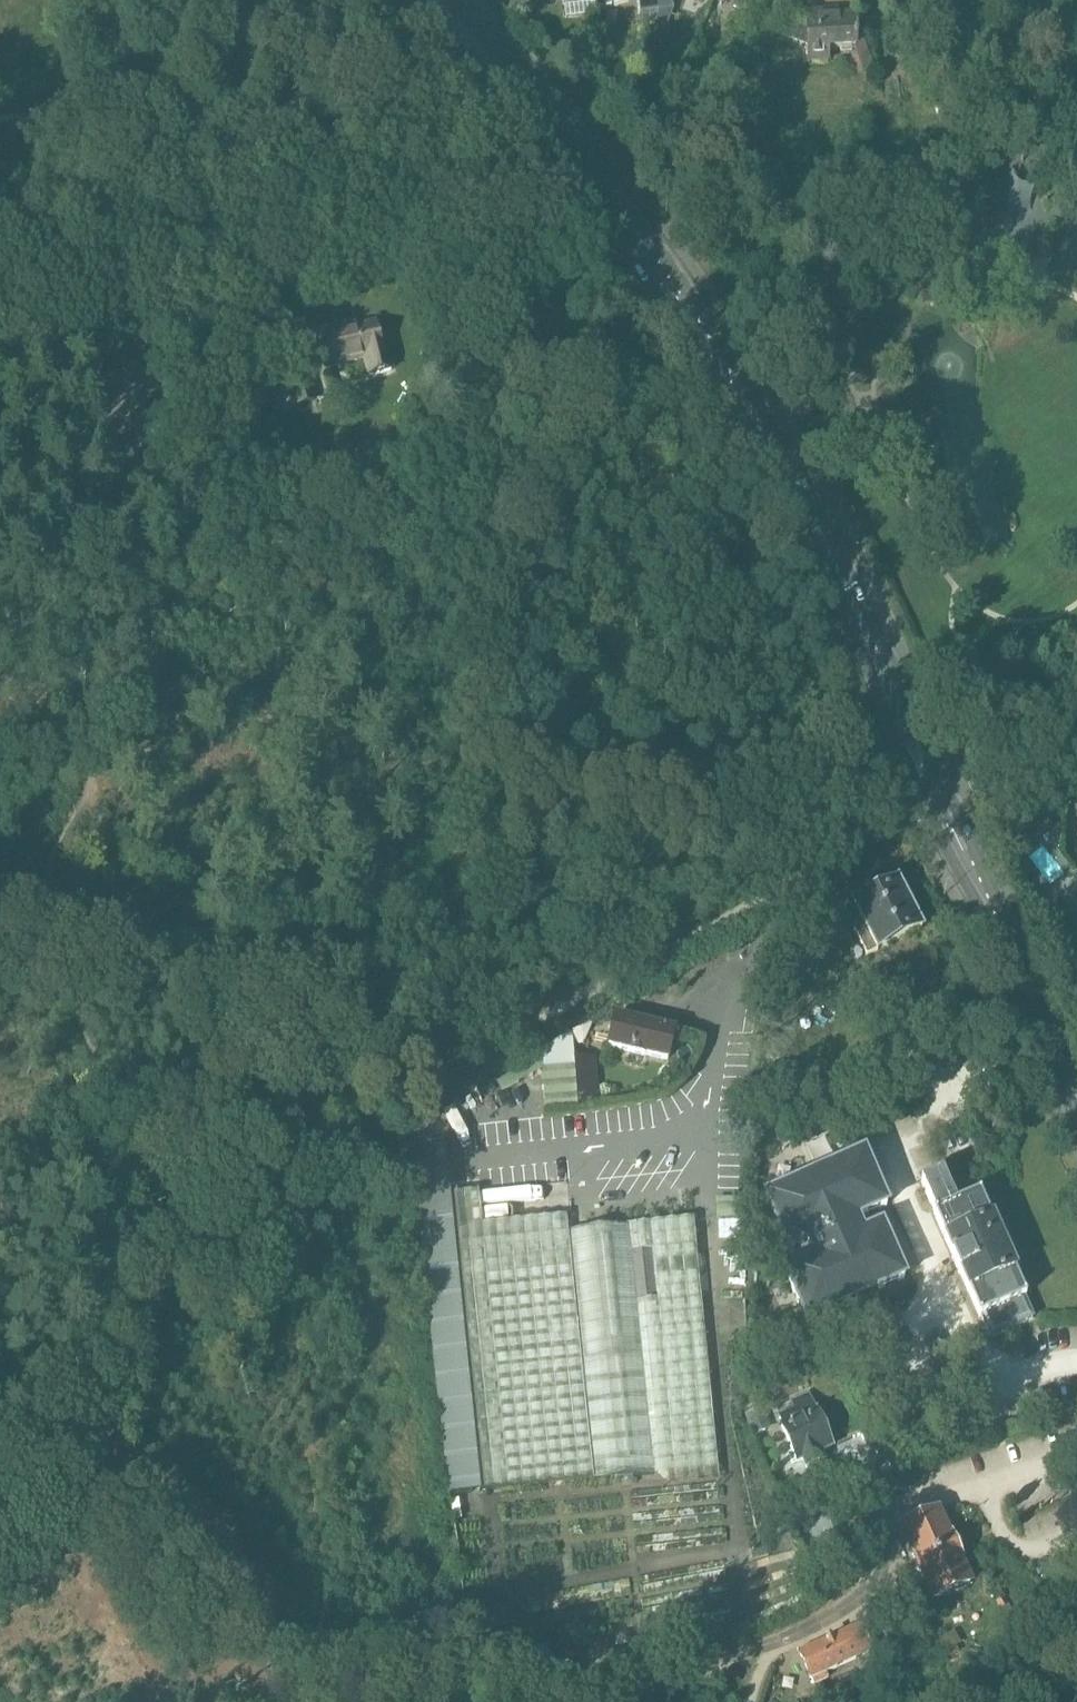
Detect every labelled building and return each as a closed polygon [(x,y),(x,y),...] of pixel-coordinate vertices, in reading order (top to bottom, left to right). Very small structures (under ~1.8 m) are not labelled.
[(523,1),(523,0),(522,0),(512,0),(508,12),(515,20),(516,20),(516,19),(523,1)] [(595,3),(595,4),(595,5),(597,11),(629,0),(594,0),(595,3)] [(659,11),(657,0),(638,0),(640,13),(659,11)] [(659,11),(673,9),(671,0),(657,0),(659,11)] [(734,7),(747,12),(752,0),(737,0),(734,7)] [(536,6),(523,1),(516,19),(530,24),(536,6)] [(828,49),(866,48),(866,40),(856,40),(855,17),(820,18),(820,11),(807,12),(782,2),(771,31),(808,45),(809,61),(828,61),(828,49)] [(656,20),(654,27),(665,31),(667,24),(656,20)] [(689,130),(679,155),(690,159),(696,144),(688,141),(692,131),(689,130)] [(665,152),(676,156),(681,140),(670,137),(665,152)] [(389,349),(382,351),(376,325),(341,333),(340,327),(316,333),(325,368),(362,359),(366,378),(394,371),(389,349)] [(877,952),(922,929),(899,883),(854,906),(855,907),(845,912),(867,956),(877,951),(877,952)] [(668,1060),(675,1031),(615,1017),(609,1047),(668,1060)] [(792,1186),(766,1197),(789,1249),(808,1241),(814,1256),(783,1270),(806,1321),(831,1310),(830,1307),(877,1286),(879,1289),(904,1278),(882,1227),(863,1235),(856,1219),(887,1206),(865,1154),(839,1165),(840,1169),(793,1190),(792,1186)] [(991,1337),(1033,1319),(1024,1299),(1026,1298),(1015,1272),(1017,1272),(994,1219),(992,1219),(981,1194),(957,1204),(944,1173),(923,1182),(936,1213),(935,1214),(954,1256),(953,1257),(960,1274),(961,1274),(980,1318),(982,1317),(991,1337)] [(693,1219),(629,1226),(567,1233),(566,1217),(481,1226),(477,1193),(450,1195),(452,1216),(422,1220),(451,1495),(660,1474),(662,1488),(718,1482),(693,1219)] [(792,1402),(796,1411),(780,1418),(783,1426),(782,1426),(798,1462),(803,1460),(807,1468),(824,1461),(821,1452),(832,1447),(816,1411),(815,1411),(808,1395),(792,1402)] [(745,1415),(753,1435),(771,1428),(762,1408),(745,1415)] [(949,1538),(937,1513),(902,1529),(914,1554),(913,1555),(922,1575),(923,1575),(935,1600),(970,1584),(958,1558),(960,1558),(951,1537),(949,1538)] [(996,1602),(1002,1611),(1009,1606),(1003,1597),(996,1602)] [(860,1625),(796,1654),(809,1682),(812,1680),(814,1685),(828,1679),(826,1674),(872,1653),(860,1625)]
